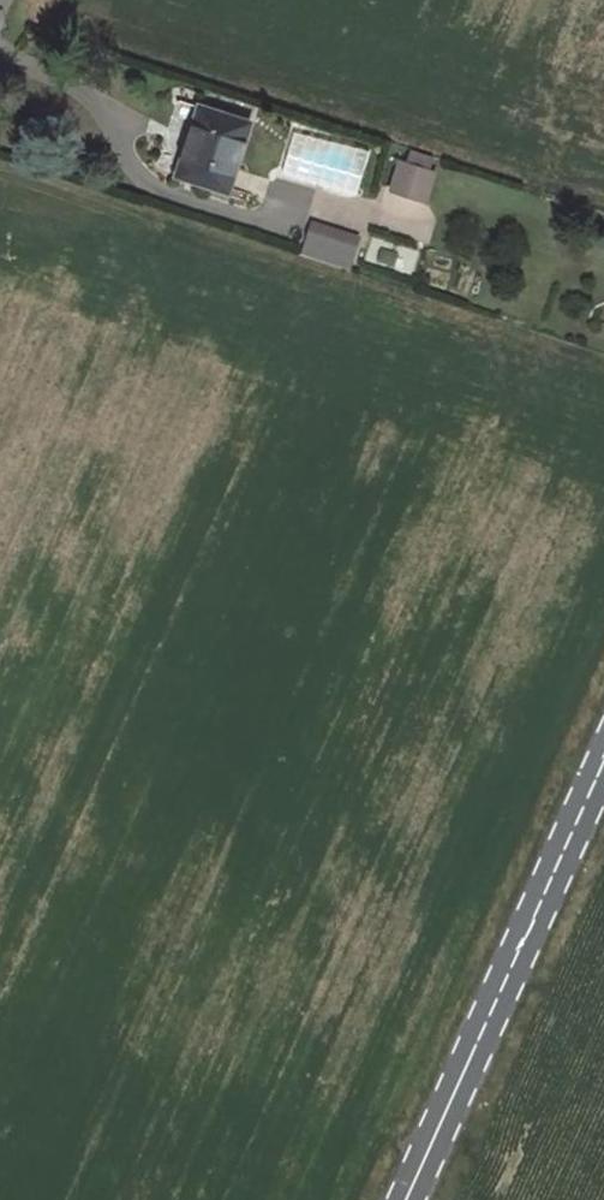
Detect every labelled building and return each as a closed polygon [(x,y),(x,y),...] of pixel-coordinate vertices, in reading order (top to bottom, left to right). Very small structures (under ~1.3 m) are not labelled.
[(228,191),(249,122),(199,106),(177,175),(228,191)] [(412,151),(408,163),(427,169),(431,158),(412,151)] [(424,201),(434,171),(427,169),(408,163),(401,160),(391,190),(424,201)] [(311,233),(303,256),(349,272),(356,249),(311,233)] [(399,255),(383,250),(379,263),(395,268),(399,255)]
